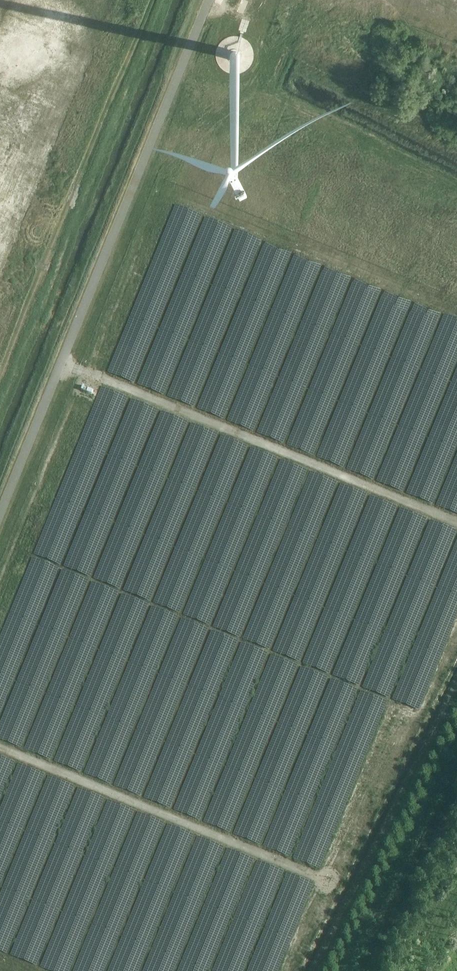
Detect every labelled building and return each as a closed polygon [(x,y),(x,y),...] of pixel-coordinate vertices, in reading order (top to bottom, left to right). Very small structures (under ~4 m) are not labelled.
[(230,54),(230,56),(230,58),(232,59),(234,60),(236,60),(237,59),(239,58),(240,56),(240,54),(239,52),(238,51),(236,50),(234,50),(232,51),(230,52),(230,54)]
